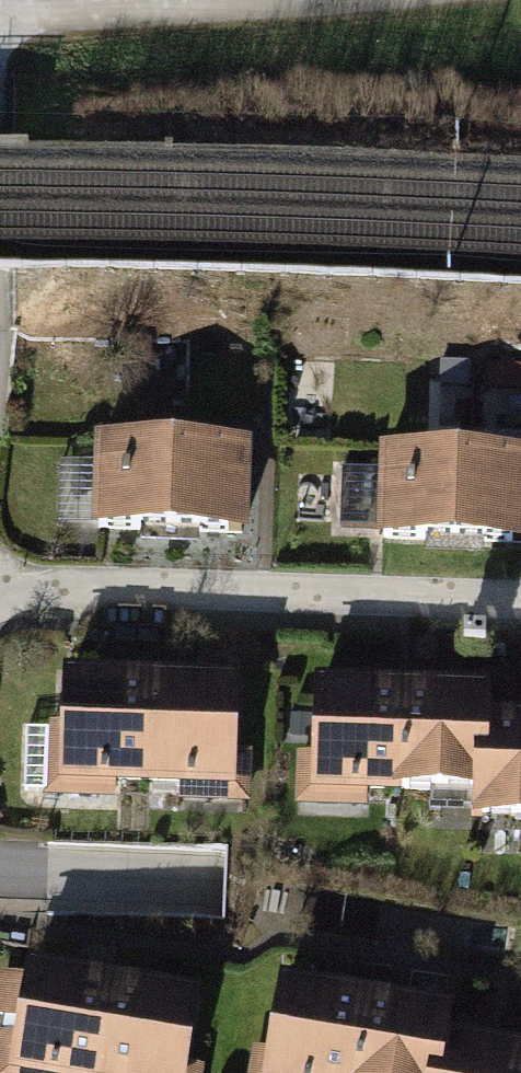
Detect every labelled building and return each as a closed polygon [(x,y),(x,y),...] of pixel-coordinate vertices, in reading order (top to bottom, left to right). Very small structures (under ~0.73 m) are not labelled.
[(250,445),(93,439),(90,526),(246,532),(250,445)] [(383,448),(380,538),(520,542),(520,452),(383,448)] [(236,667),(57,663),(54,778),(234,783),(236,667)] [(315,678),(312,781),(476,785),(476,817),(520,819),(520,705),(496,704),(497,682),(315,678)] [(28,958),(8,1069),(33,1072),(187,1072),(202,989),(28,958)] [(279,970),(263,1072),(520,1072),(520,1042),(452,1031),(457,997),(279,970)]
